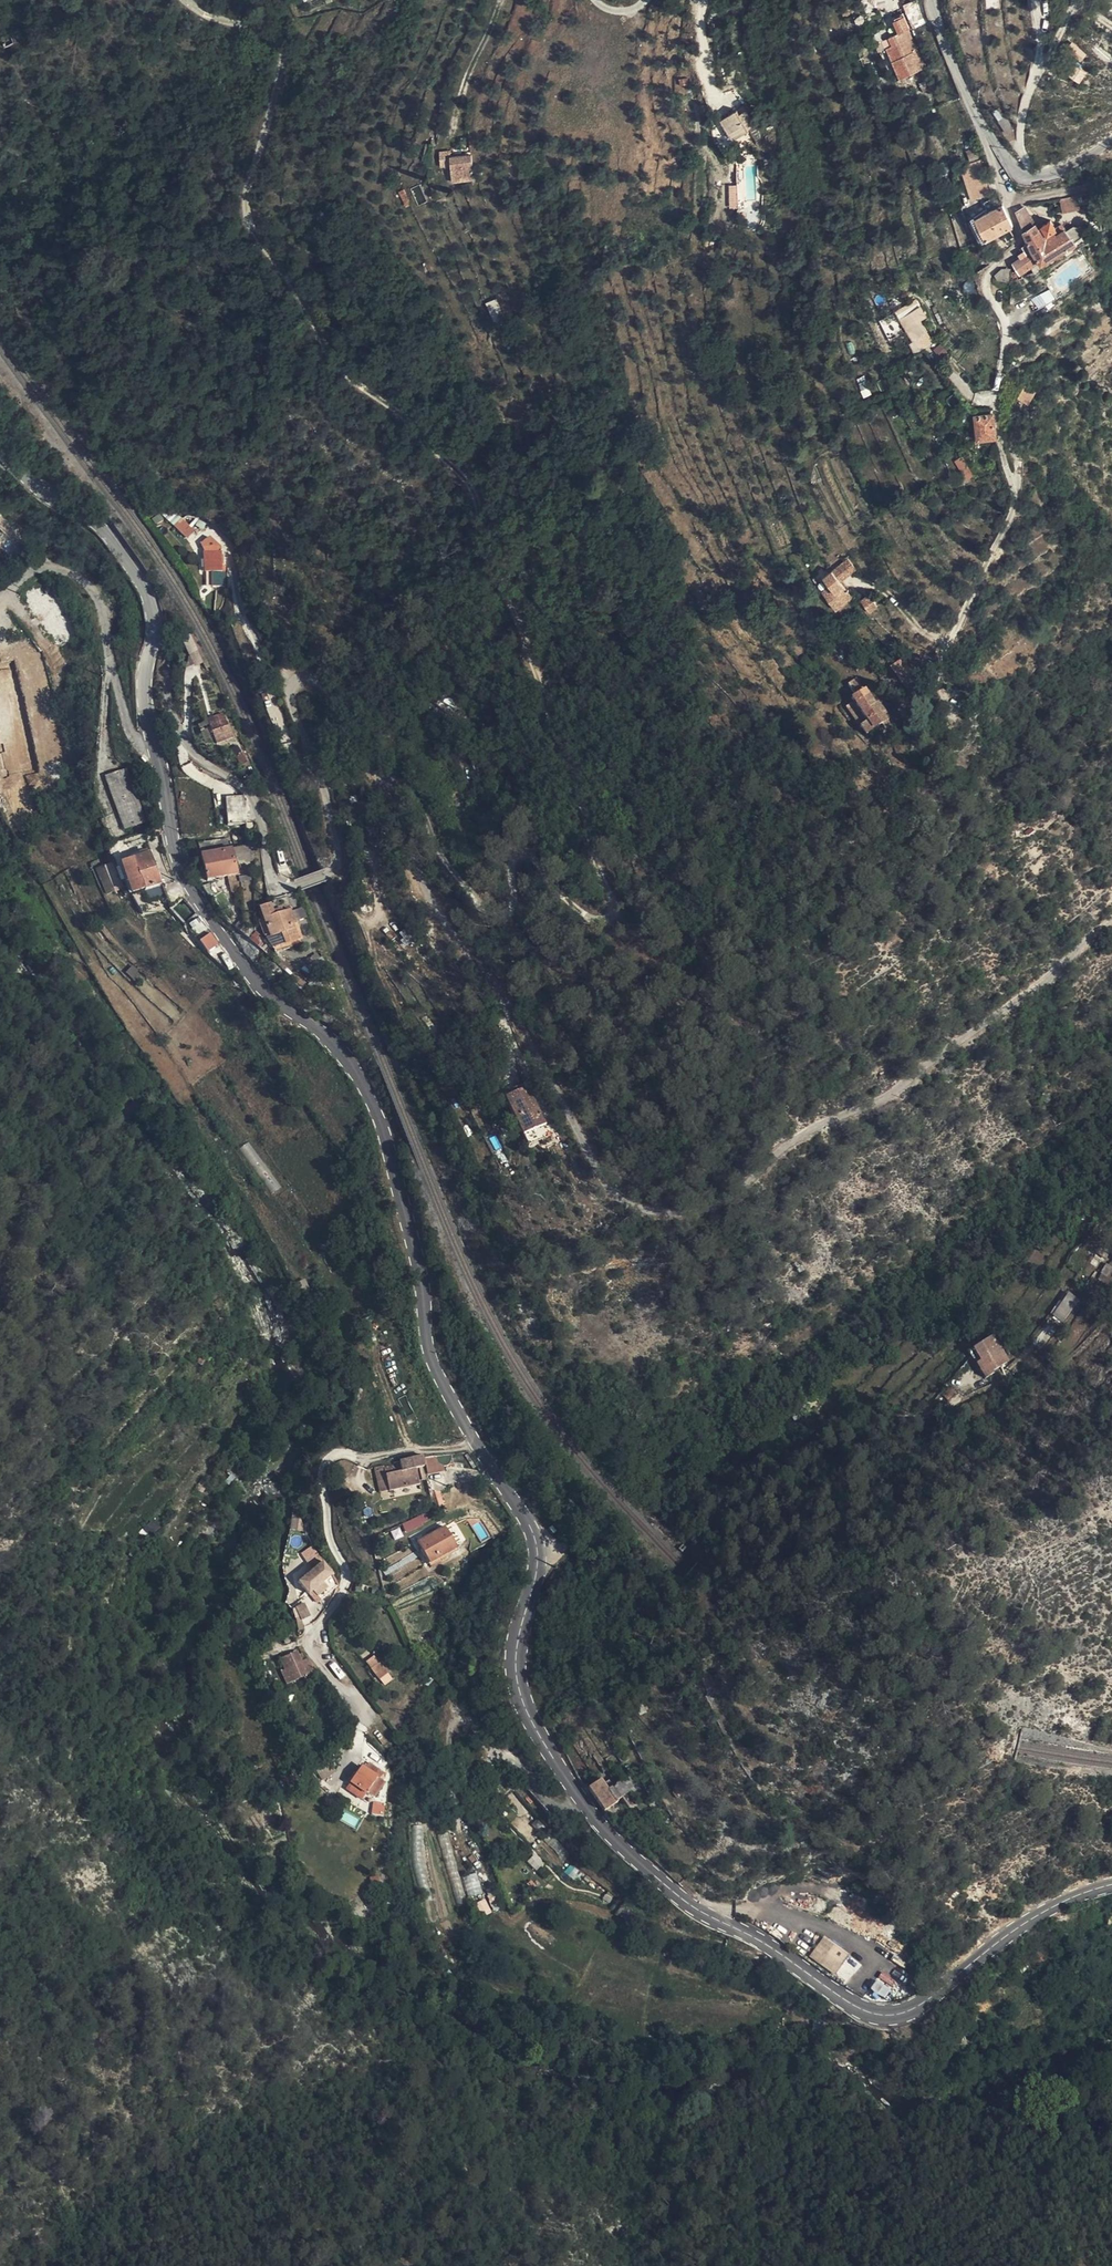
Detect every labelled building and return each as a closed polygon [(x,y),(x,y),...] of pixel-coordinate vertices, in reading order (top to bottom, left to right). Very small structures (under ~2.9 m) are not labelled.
[(912,2),(911,0),(898,0),(906,12),(913,7),(912,2)] [(915,46),(904,50),(907,58),(902,60),(912,91),(938,83),(924,43),(926,43),(921,27),(910,30),(915,46)] [(1073,44),(1068,49),(1080,61),(1085,55),(1073,44)] [(907,58),(904,50),(899,52),(902,60),(907,58)] [(1078,68),(1071,78),(1078,83),(1085,74),(1078,68)] [(728,115),(743,134),(756,123),(755,122),(761,117),(747,101),(742,105),(741,105),(728,115)] [(453,165),(453,152),(453,148),(441,148),(442,165),(453,165)] [(473,160),(472,151),(453,152),(453,165),(471,163),(471,160),(473,160)] [(471,163),(453,165),(455,179),(472,177),(471,163)] [(987,163),(977,165),(986,200),(995,198),(987,163)] [(403,199),(409,196),(403,184),(397,188),(403,199)] [(727,185),(729,209),(737,208),(736,185),(727,185)] [(1077,203),(1073,191),(1057,196),(1061,208),(1077,203)] [(993,217),(1001,212),(995,204),(987,209),(993,217)] [(1041,264),(1044,268),(1079,243),(1075,236),(1081,232),(1082,230),(1081,226),(1078,222),(1074,221),(1072,221),(1065,226),(1060,220),(1055,225),(1049,218),(1045,221),(1042,224),(1039,220),(1029,204),(1017,212),(1034,238),(1025,245),(1028,250),(1013,261),(1024,276),(1041,264)] [(1019,227),(1007,208),(1001,212),(993,217),(977,227),(991,247),(1019,227)] [(1008,276),(1009,267),(999,269),(1008,276)] [(1008,276),(999,269),(997,274),(1001,280),(1008,280),(1008,276)] [(1048,290),(1032,300),(1038,309),(1054,299),(1048,290)] [(485,303),(492,320),(502,316),(495,299),(485,303)] [(929,301),(918,305),(922,317),(933,312),(929,301)] [(917,347),(925,344),(920,333),(913,337),(917,347)] [(1016,412),(1028,418),(1035,404),(1023,398),(1016,412)] [(997,451),(993,424),(978,427),(980,454),(997,451)] [(964,457),(956,459),(963,481),(971,478),(964,457)] [(181,517),(173,524),(186,538),(194,531),(181,517)] [(210,574),(225,575),(227,555),(212,553),(210,574)] [(844,556),(830,567),(839,579),(853,568),(844,556)] [(839,579),(830,567),(820,575),(826,583),(833,591),(825,596),(834,606),(849,593),(839,579)] [(33,581),(23,589),(26,594),(24,596),(57,640),(74,627),(40,584),(37,586),(33,581)] [(833,591),(826,583),(819,588),(825,596),(833,591)] [(212,598),(218,608),(234,596),(228,587),(212,598)] [(859,598),(867,610),(875,603),(867,592),(859,598)] [(174,643),(178,650),(181,648),(184,657),(190,653),(181,638),(174,643)] [(53,703),(36,649),(17,656),(33,710),(34,709),(36,715),(53,710),(51,704),(53,703)] [(912,673),(900,658),(893,663),(904,679),(912,673)] [(912,673),(904,679),(916,695),(924,689),(912,673)] [(3,680),(0,680),(0,743),(15,741),(6,686),(5,686),(3,680)] [(856,700),(875,727),(887,717),(865,685),(852,695),(856,700)] [(856,700),(849,705),(866,733),(875,727),(856,700)] [(433,724),(448,708),(442,703),(427,719),(433,724)] [(211,725),(218,741),(229,735),(217,712),(208,717),(211,725)] [(43,752),(47,774),(48,774),(51,793),(70,790),(66,770),(67,770),(57,717),(36,721),(43,752)] [(202,721),(205,728),(211,725),(208,717),(202,721)] [(213,744),(218,741),(211,725),(205,728),(213,744)] [(29,778),(47,774),(43,752),(20,757),(29,778)] [(36,813),(27,792),(13,764),(0,770),(0,784),(16,822),(18,822),(21,828),(38,820),(35,813),(36,813)] [(152,821),(130,769),(111,777),(132,829),(152,821)] [(27,792),(36,813),(42,810),(32,790),(27,792)] [(231,796),(242,824),(249,824),(244,794),(231,796)] [(232,826),(242,824),(231,796),(228,796),(232,826)] [(205,841),(208,855),(235,849),(232,835),(205,841)] [(214,881),(228,877),(241,874),(235,849),(208,855),(214,881)] [(156,853),(127,863),(138,896),(167,886),(156,853)] [(103,864),(94,868),(106,894),(115,890),(103,864)] [(241,874),(228,877),(231,890),(243,887),(241,874)] [(279,917),(276,907),(264,911),(268,921),(262,925),(268,941),(278,955),(303,945),(296,927),(299,925),(294,911),(279,917)] [(207,961),(218,953),(209,941),(197,949),(207,961)] [(530,1130),(555,1120),(538,1083),(515,1093),(530,1130)] [(561,1133),(555,1120),(530,1130),(536,1144),(561,1133)] [(337,1262),(349,1256),(345,1249),(333,1254),(337,1262)] [(308,1289),(305,1281),(297,1284),(300,1292),(308,1289)] [(1068,1291),(1051,1315),(1063,1323),(1080,1299),(1068,1291)] [(322,1301),(319,1293),(303,1300),(306,1308),(322,1301)] [(1089,1317),(1082,1311),(1067,1332),(1074,1337),(1089,1317)] [(1003,1352),(986,1365),(994,1376),(988,1380),(998,1394),(1006,1388),(1005,1387),(1020,1376),(1003,1352)] [(994,1376),(986,1365),(980,1368),(988,1380),(994,1376)] [(816,1416),(825,1428),(831,1423),(823,1412),(816,1416)] [(815,1416),(803,1425),(811,1436),(813,1434),(814,1435),(825,1428),(816,1416),(815,1416)] [(431,1473),(449,1468),(445,1456),(427,1457),(431,1473)] [(427,1470),(424,1457),(403,1462),(404,1466),(407,1475),(420,1472),(427,1470)] [(407,1475),(404,1466),(385,1472),(391,1495),(423,1486),(420,1472),(407,1475)] [(391,1495),(385,1472),(384,1469),(376,1472),(383,1497),(391,1495)] [(437,1512),(411,1523),(414,1531),(426,1525),(425,1523),(439,1516),(437,1512)] [(445,1521),(417,1537),(428,1558),(457,1541),(445,1521)] [(300,1553),(308,1563),(319,1555),(311,1545),(300,1553)] [(331,1588),(326,1580),(334,1574),(323,1559),(297,1579),(314,1601),(331,1588)] [(295,1607),(302,1620),(311,1615),(304,1602),(295,1607)] [(278,1634),(277,1636),(281,1651),(291,1646),(289,1641),(288,1633),(278,1634)] [(103,1636),(101,1646),(113,1648),(115,1637),(103,1636)] [(368,1655),(376,1649),(371,1642),(364,1649),(363,1649),(368,1655)] [(381,1672),(388,1666),(376,1649),(368,1655),(381,1672)] [(291,1689),(317,1678),(309,1666),(303,1660),(302,1661),(300,1656),(285,1663),(290,1674),(285,1676),(291,1689)] [(354,1790),(371,1801),(373,1797),(380,1802),(388,1788),(387,1787),(379,1782),(382,1778),(382,1777),(371,1770),(367,1776),(363,1775),(354,1790)] [(379,1782),(387,1787),(389,1782),(382,1778),(379,1782)] [(367,1806),(371,1801),(354,1790),(351,1796),(367,1806)] [(602,1805),(616,1822),(625,1835),(641,1823),(638,1821),(645,1815),(633,1797),(627,1801),(624,1797),(620,1800),(616,1795),(602,1805)] [(537,1831),(544,1826),(538,1818),(531,1823),(537,1831)] [(625,1835),(616,1822),(613,1825),(623,1837),(625,1835)] [(574,1879),(579,1869),(568,1863),(563,1873),(574,1879)] [(561,1881),(554,1872),(546,1879),(553,1888),(561,1881)] [(463,1877),(468,1896),(482,1893),(477,1873),(463,1877)] [(628,1912),(621,1908),(619,1912),(625,1917),(628,1912)] [(654,1927),(638,1920),(633,1930),(649,1938),(654,1927)] [(847,1983),(851,1976),(833,1963),(827,1970),(847,1983)] [(1056,1973),(1050,1966),(1043,1972),(1050,1979),(1056,1973)] [(878,1979),(871,1987),(883,1998),(890,1990),(878,1979)]
